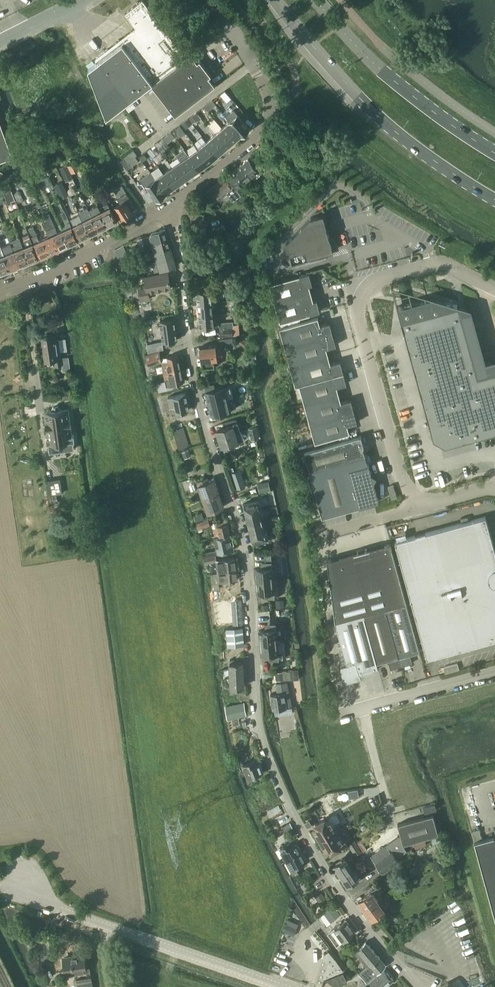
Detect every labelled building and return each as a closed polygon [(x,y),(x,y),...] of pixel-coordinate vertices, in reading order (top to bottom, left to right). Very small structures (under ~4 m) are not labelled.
[(186,56),(143,0),(141,0),(125,12),(138,30),(137,31),(133,29),(130,36),(125,34),(122,42),(118,40),(115,47),(111,50),(107,48),(96,57),(96,62),(88,68),(106,117),(151,83),(186,56)] [(163,99),(205,67),(200,59),(197,61),(191,53),(186,56),(151,83),(163,99)] [(175,115),(215,84),(209,76),(211,74),(205,67),(163,99),(175,115)] [(225,90),(220,94),(226,102),(231,98),(225,90)] [(241,134),(249,127),(238,114),(229,121),(241,134)] [(188,118),(182,123),(186,128),(192,123),(188,118)] [(0,121),(0,161),(13,156),(0,121)] [(241,134),(229,121),(222,128),(233,141),(241,134)] [(226,148),(233,141),(222,128),(214,134),(226,148)] [(177,129),(172,133),(176,138),(181,135),(177,129)] [(171,132),(164,138),(167,142),(174,137),(171,132)] [(218,154),(226,148),(214,134),(206,141),(218,154)] [(159,140),(154,143),(155,144),(159,150),(163,147),(165,149),(169,146),(163,138),(159,141),(159,140)] [(209,162),(218,154),(206,141),(198,148),(209,162)] [(150,148),(147,150),(153,157),(156,155),(150,148)] [(199,169),(209,162),(198,148),(189,155),(199,169)] [(131,167),(136,163),(133,158),(137,155),(133,150),(124,157),(124,158),(131,167)] [(291,164),(300,155),(295,151),(287,160),(291,164)] [(190,175),(199,169),(189,155),(180,161),(190,175)] [(124,158),(120,160),(127,170),(131,167),(124,158)] [(248,158),(241,164),(250,175),(257,169),(248,158)] [(76,161),(68,165),(71,173),(80,168),(76,161)] [(182,181),(190,175),(180,161),(172,166),(182,181)] [(67,164),(59,167),(66,181),(73,178),(67,164)] [(241,164),(234,169),(243,181),(250,175),(241,164)] [(174,187),(182,181),(172,166),(163,172),(174,187)] [(229,174),(227,175),(236,187),(241,193),(248,187),(243,181),(234,169),(229,174)] [(165,193),(174,187),(163,172),(155,178),(165,193)] [(225,177),(206,192),(211,198),(215,195),(219,199),(227,193),(233,201),(241,195),(236,189),(236,190),(234,188),(231,184),(225,177)] [(157,199),(165,193),(155,178),(146,184),(157,199)] [(67,193),(64,187),(62,182),(55,185),(60,196),(67,193)] [(28,183),(22,186),(25,195),(32,192),(28,183)] [(136,207),(121,185),(114,190),(118,197),(117,197),(120,202),(114,206),(122,219),(132,213),(131,211),(136,207)] [(15,199),(11,190),(4,193),(8,205),(12,203),(11,201),(15,199)] [(24,200),(20,191),(14,193),(17,203),(24,200)] [(117,221),(108,202),(105,198),(101,200),(104,204),(103,205),(106,209),(101,211),(108,225),(109,225),(110,225),(114,223),(114,222),(117,221)] [(92,205),(88,207),(90,211),(99,230),(101,229),(103,229),(107,227),(107,226),(108,225),(101,211),(96,214),(92,205)] [(244,210),(238,215),(242,219),(248,214),(244,210)] [(60,213),(65,224),(69,221),(67,217),(64,211),(60,213)] [(90,211),(80,216),(83,221),(90,234),(91,234),(92,234),(96,232),(96,231),(97,231),(99,230),(90,211)] [(69,244),(63,230),(57,232),(49,214),(45,215),(48,221),(51,228),(60,248),(62,247),(64,248),(68,246),(68,245),(69,244)] [(292,262),(323,253),(322,250),(331,248),(332,251),(333,250),(332,245),(335,244),(333,238),(330,238),(328,234),(325,222),(323,214),(310,217),(286,241),(286,242),(285,243),(285,244),(284,244),(284,245),(284,246),(284,247),(284,248),(286,253),(286,252),(289,251),(292,262)] [(90,234),(83,221),(79,223),(76,218),(72,220),(81,239),(84,238),(85,238),(89,236),(89,235),(90,234)] [(48,221),(43,223),(46,230),(47,229),(51,228),(48,221)] [(70,221),(69,221),(65,224),(67,228),(63,230),(69,244),(71,245),(75,243),(75,241),(78,240),(70,221)] [(51,253),(44,238),(40,240),(38,236),(37,236),(33,226),(28,228),(41,257),(44,256),(45,256),(49,254),(50,253),(51,253)] [(60,248),(51,228),(47,229),(50,236),(46,238),(44,238),(51,253),(51,252),(53,253),(57,251),(57,250),(60,248)] [(152,243),(168,238),(165,229),(152,233),(149,235),(143,237),(145,245),(152,243)] [(38,258),(29,234),(24,235),(21,237),(25,247),(23,247),(29,262),(30,261),(31,262),(35,260),(36,259),(38,258)] [(19,237),(10,241),(12,246),(20,265),(22,265),(22,264),(24,265),(28,263),(28,262),(29,262),(23,247),(19,237)] [(154,252),(171,247),(168,238),(152,243),(154,252)] [(8,253),(5,255),(11,269),(12,269),(16,268),(17,266),(18,266),(20,265),(12,246),(8,248),(10,253),(8,253)] [(157,261),(157,260),(173,256),(171,247),(154,252),(157,261)] [(131,261),(130,260),(125,248),(116,252),(121,265),(131,261)] [(5,255),(0,256),(0,255),(0,271),(1,273),(4,272),(5,272),(9,271),(10,269),(11,269),(5,255)] [(157,261),(152,262),(155,271),(176,265),(173,256),(157,260),(157,261)] [(126,265),(123,266),(124,268),(125,271),(135,267),(133,263),(126,265)] [(168,272),(145,276),(146,285),(138,286),(141,300),(150,299),(149,292),(171,287),(168,272)] [(280,322),(307,314),(319,311),(316,299),(313,300),(309,284),(312,284),(309,272),(269,283),(280,322)] [(197,303),(212,302),(211,290),(196,291),(197,303)] [(198,315),(213,314),(212,302),(197,303),(198,315)] [(458,305),(397,306),(433,438),(445,445),(494,431),(494,371),(477,376),(458,305)] [(213,314),(198,315),(199,327),(214,326),(213,314)] [(284,346),(333,333),(330,321),(320,324),(318,316),(279,327),(284,346)] [(174,319),(160,321),(162,341),(177,339),(174,319)] [(220,336),(237,334),(236,327),(220,329),(220,336)] [(56,339),(55,333),(42,335),(46,360),(55,359),(55,365),(62,364),(62,363),(69,362),(68,356),(61,357),(58,338),(56,339)] [(290,365),(328,355),(326,347),(336,345),(333,333),(284,346),(290,365)] [(202,367),(214,366),(212,358),(216,357),(214,344),(199,347),(199,348),(198,349),(199,353),(200,354),(202,367)] [(147,363),(162,360),(159,350),(145,354),(147,363)] [(163,371),(180,367),(177,354),(167,356),(167,360),(162,361),(163,371)] [(295,385),(343,372),(340,360),(330,363),(328,355),(290,365),(295,385)] [(180,367),(163,371),(166,382),(172,380),(172,383),(183,381),(180,367)] [(304,403),(339,393),(337,386),(346,383),(343,372),(295,385),(299,384),(304,403)] [(225,386),(205,391),(208,402),(228,397),(225,386)] [(69,389),(60,390),(61,399),(70,398),(69,389)] [(188,409),(185,393),(168,396),(170,406),(174,405),(176,411),(188,409)] [(309,422),(354,410),(351,399),(341,401),(339,393),(304,403),(309,422)] [(228,397),(208,402),(211,414),(236,408),(233,396),(228,397)] [(63,409),(57,405),(54,405),(50,411),(44,412),(48,438),(46,438),(47,445),(49,444),(50,452),(74,449),(73,441),(74,440),(74,434),(72,435),(68,408),(63,409)] [(354,410),(309,422),(315,442),(349,432),(347,424),(357,422),(354,410)] [(218,438),(235,432),(232,424),(216,430),(218,438)] [(257,426),(249,428),(251,439),(259,437),(257,426)] [(178,449),(188,446),(183,427),(173,430),(178,449)] [(235,432),(218,438),(221,446),(222,446),(224,451),(232,448),(230,443),(238,441),(235,432)] [(309,470),(365,455),(363,446),(364,446),(361,435),(304,451),(309,470)] [(365,455),(309,470),(322,516),(377,501),(378,499),(373,482),(376,476),(371,473),(368,463),(367,463),(365,455)] [(190,490),(196,489),(192,477),(187,479),(190,490)] [(202,498),(219,492),(214,478),(206,480),(205,478),(196,481),(201,493),(202,498)] [(59,479),(47,481),(51,509),(56,509),(55,503),(57,502),(56,494),(61,493),(59,479)] [(268,481),(257,484),(259,492),(270,489),(268,481)] [(219,492),(202,498),(207,509),(209,509),(209,510),(224,506),(219,492)] [(259,499),(243,503),(245,513),(262,509),(259,499)] [(245,513),(248,523),(264,519),(262,509),(245,513)] [(197,520),(205,517),(203,511),(195,514),(197,520)] [(453,650),(494,639),(494,551),(485,516),(395,541),(427,657),(453,650)] [(196,522),(198,529),(210,525),(208,518),(196,522)] [(214,537),(230,533),(227,518),(214,520),(216,528),(213,528),(215,536),(214,536),(214,537)] [(248,523),(250,532),(266,528),(264,519),(248,523)] [(252,542),(266,539),(268,539),(266,528),(250,532),(252,542)] [(230,533),(214,537),(217,552),(233,548),(230,533)] [(335,621),(363,613),(385,607),(406,601),(390,542),(327,559),(335,621)] [(204,558),(216,556),(215,550),(203,552),(204,558)] [(217,571),(236,568),(235,557),(216,559),(216,556),(204,558),(205,562),(216,560),(217,571)] [(273,578),(272,567),(272,566),(267,567),(254,568),(255,580),(273,578)] [(236,568),(217,571),(210,572),(211,582),(218,581),(237,579),(236,568)] [(273,578),(255,580),(257,592),(269,591),(274,591),(274,590),(273,578)] [(283,599),(276,600),(276,608),(284,607),(283,599)] [(385,607),(401,665),(412,662),(409,653),(419,650),(406,601),(385,607)] [(390,668),(401,665),(385,607),(363,613),(377,662),(388,659),(390,668)] [(378,667),(377,662),(363,613),(335,621),(346,663),(340,664),(342,680),(343,681),(361,676),(360,672),(378,667)] [(227,645),(244,644),(243,625),(226,626),(227,645)] [(277,641),(276,629),(276,628),(271,629),(259,630),(260,642),(277,641)] [(277,641),(260,642),(261,654),(273,653),(278,653),(278,652),(277,641)] [(230,676),(244,675),(243,661),(229,662),(230,668),(221,669),(221,674),(225,674),(225,676),(230,676)] [(297,669),(289,670),(290,679),(297,679),(297,669)] [(244,675),(230,676),(231,687),(244,686),(244,675)] [(272,709),(291,706),(287,682),(275,683),(277,693),(270,694),(272,709)] [(243,703),(226,706),(228,719),(246,716),(243,703)] [(256,763),(254,759),(243,763),(248,776),(263,771),(260,761),(256,763)] [(333,797),(326,801),(329,806),(336,802),(333,797)] [(382,872),(398,860),(396,857),(406,850),(401,844),(438,834),(433,813),(397,823),(401,836),(397,837),(371,856),(382,872)] [(384,817),(372,822),(376,829),(387,824),(384,817)] [(319,840),(337,830),(330,819),(326,821),(324,818),(315,823),(317,827),(313,829),(319,840)] [(288,824),(283,827),(286,832),(291,829),(288,824)] [(337,830),(319,840),(325,850),(329,847),(331,851),(340,846),(338,842),(342,840),(337,830)] [(474,841),(494,916),(494,835),(474,841)] [(284,860),(301,851),(296,842),(291,845),(289,841),(280,846),(287,859),(283,860),(284,860)] [(354,841),(349,845),(356,855),(362,852),(354,841)] [(301,851),(284,860),(287,866),(290,864),(293,871),(302,866),(300,862),(305,859),(301,851)] [(341,874),(351,867),(344,857),(334,864),(341,874)] [(351,867),(341,874),(348,885),(358,878),(351,867)] [(373,894),(375,893),(372,889),(371,891),(358,900),(365,910),(377,900),(373,894)] [(377,900),(365,910),(371,919),(384,909),(377,900)] [(344,939),(355,931),(346,918),(334,927),(344,939)] [(286,923),(283,930),(293,934),(296,928),(286,923)] [(366,941),(354,951),(366,965),(370,962),(371,963),(379,956),(366,941)] [(323,962),(316,984),(321,986),(323,979),(343,970),(328,951),(323,955),(322,960),(323,962)] [(67,972),(86,970),(84,955),(75,956),(63,957),(65,971),(65,973),(67,972)] [(366,965),(359,972),(368,982),(369,981),(379,973),(377,970),(385,963),(379,956),(371,963),(370,962),(366,965)] [(369,981),(375,986),(389,986),(387,984),(393,979),(384,968),(379,973),(369,981)] [(91,977),(85,978),(76,979),(77,986),(93,986),(91,977)]
